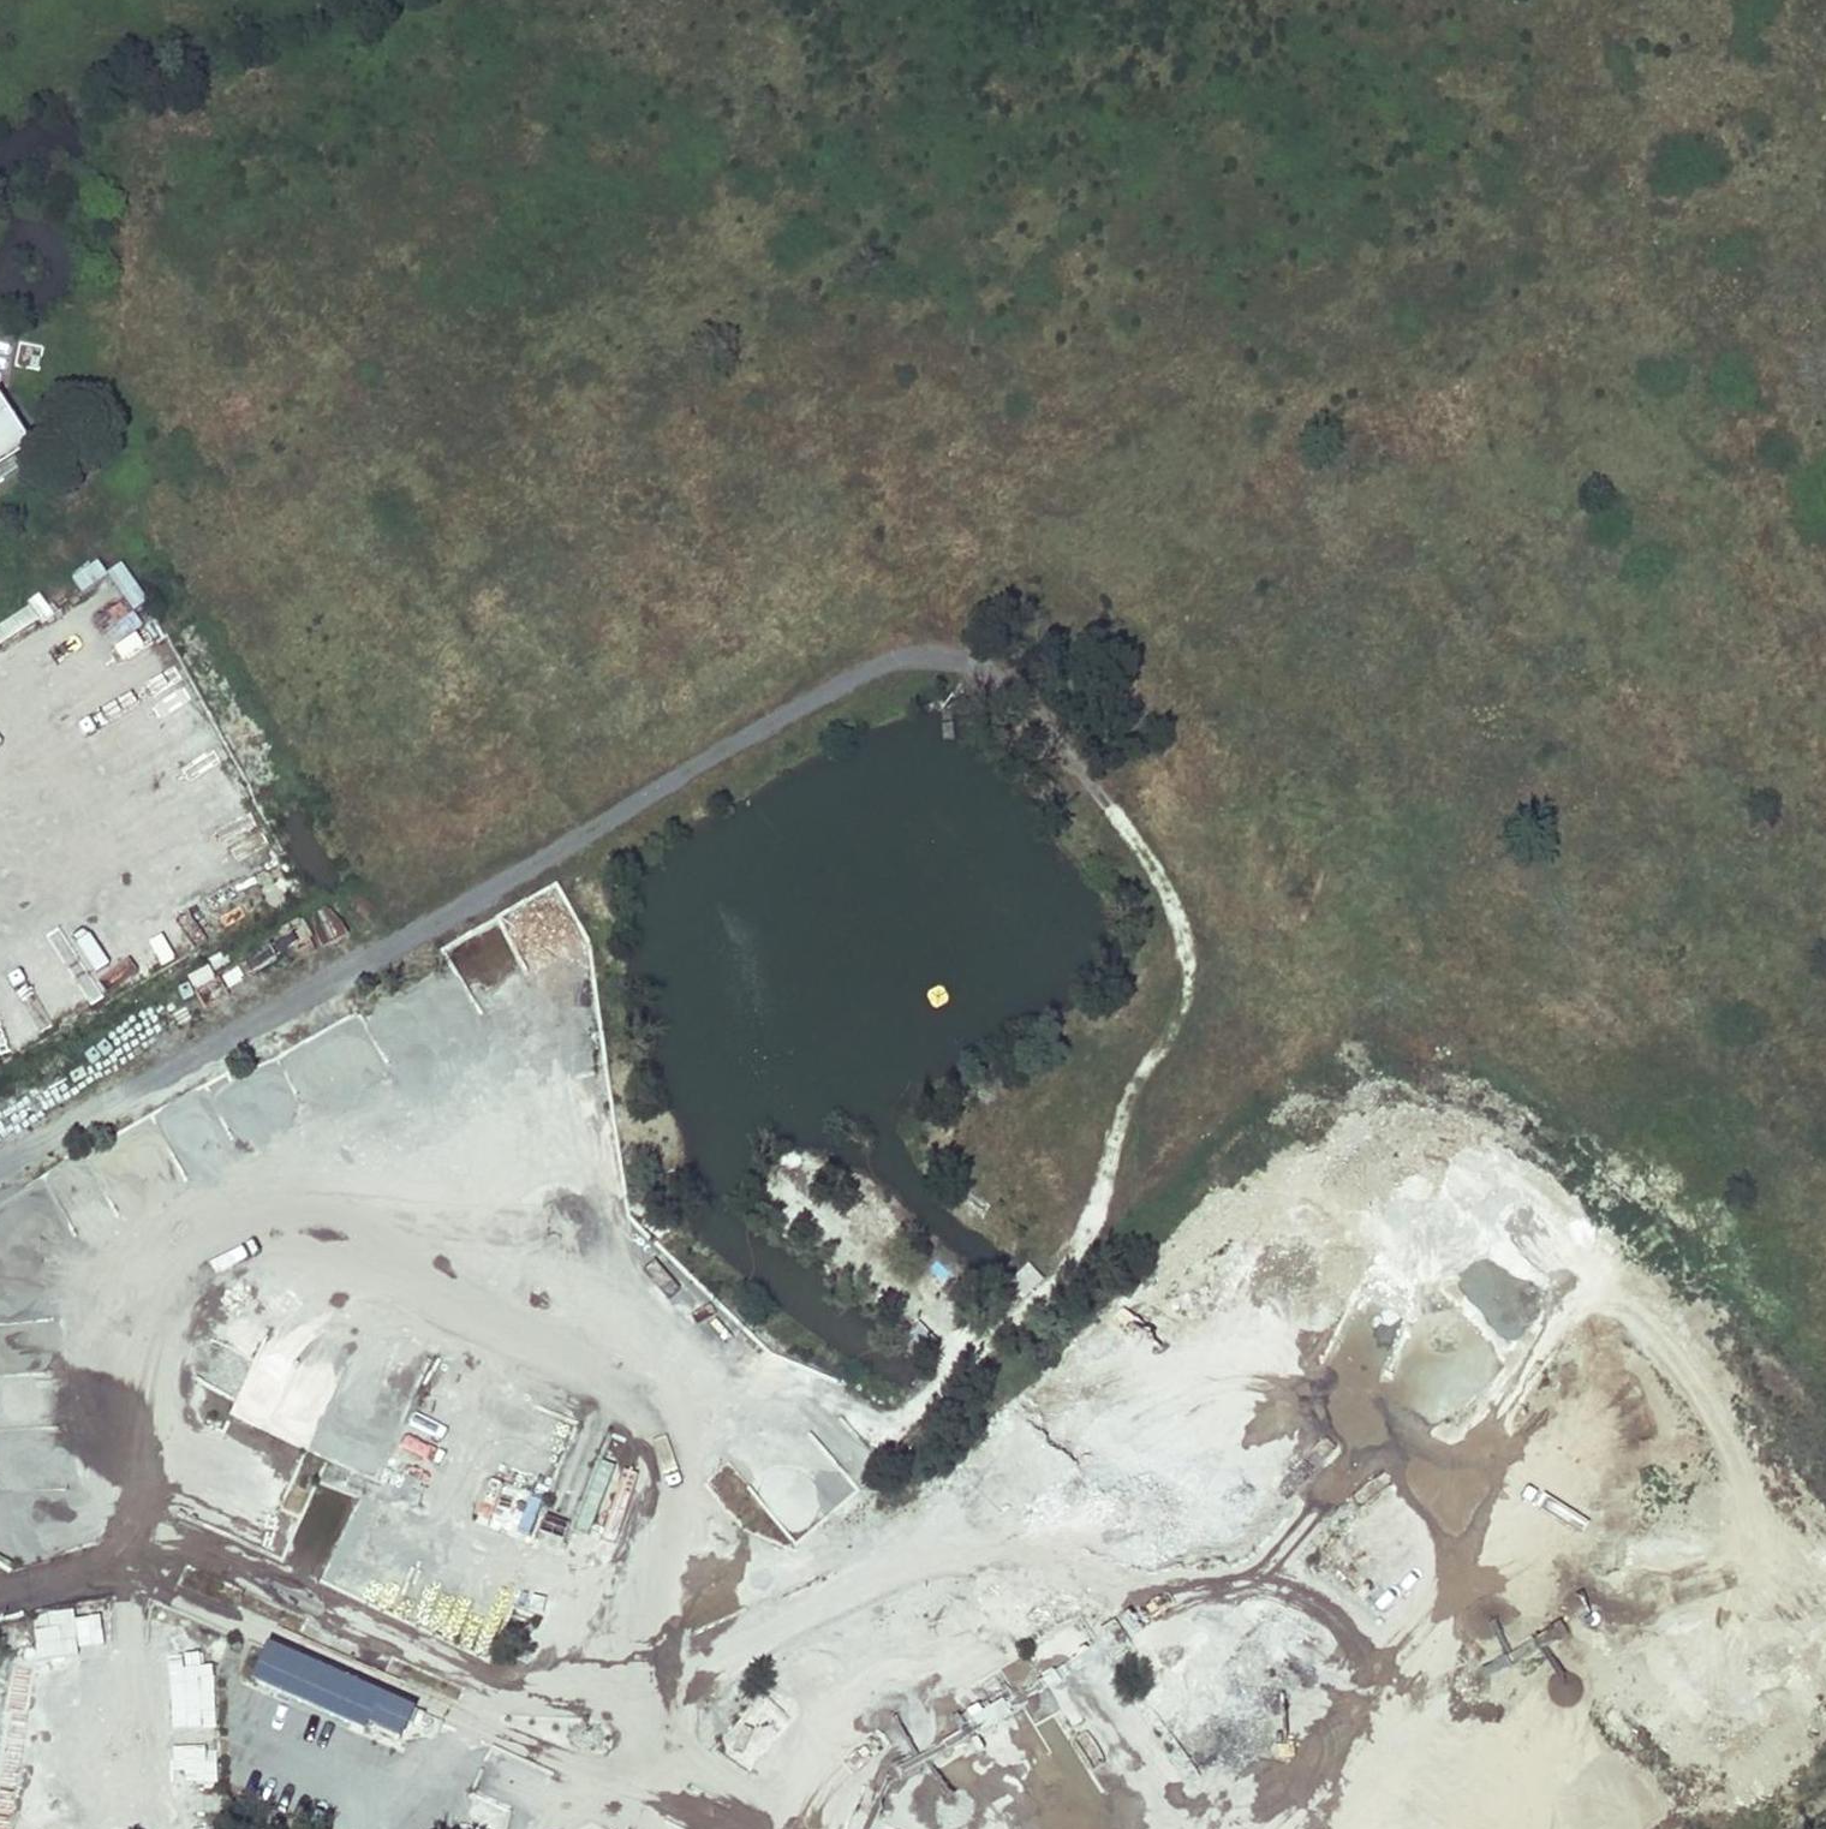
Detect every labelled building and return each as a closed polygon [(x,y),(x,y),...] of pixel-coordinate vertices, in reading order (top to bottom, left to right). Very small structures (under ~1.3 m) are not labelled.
[(2,415),(0,416),(0,489),(36,467),(2,415)] [(82,598),(108,581),(98,566),(72,583),(82,598)] [(54,618),(44,600),(0,627),(0,651),(54,618)] [(93,953),(79,962),(103,999),(117,990),(93,953)] [(209,1664),(215,1634),(200,1631),(194,1661),(209,1664)] [(269,1653),(254,1690),(406,1749),(421,1712),(269,1653)]
